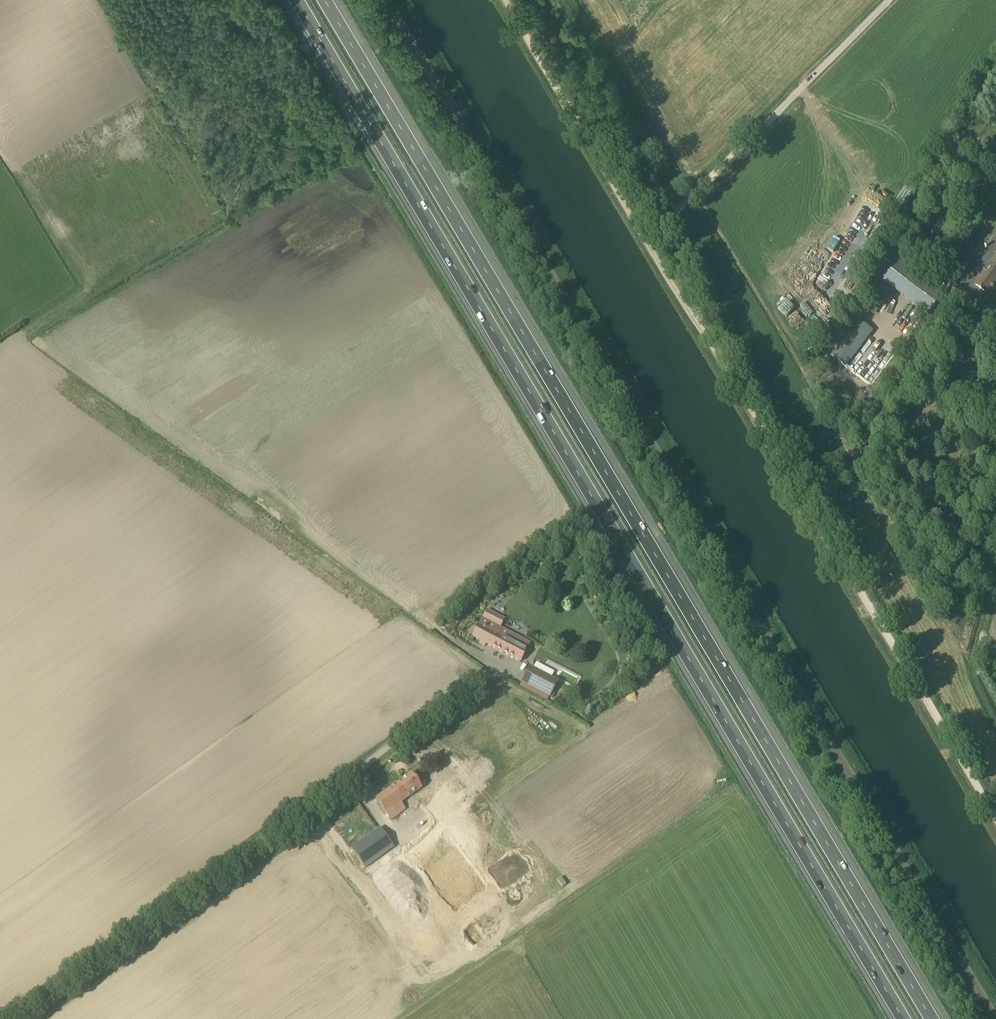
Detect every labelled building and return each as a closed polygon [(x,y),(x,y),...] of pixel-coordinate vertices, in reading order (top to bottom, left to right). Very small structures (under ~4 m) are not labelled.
[(929,315),(947,291),(901,257),(883,281),(929,315)] [(994,288),(995,286),(995,258),(975,286),(988,296),(994,288)] [(872,300),(883,306),(891,289),(880,284),(872,300)] [(529,644),(509,633),(500,628),(505,620),(487,610),(482,619),(472,637),(520,662),(529,644)] [(558,682),(529,667),(520,683),(521,684),(519,688),(547,702),(550,697),(553,698),(558,688),(556,686),(558,682)] [(401,802),(405,799),(422,788),(411,773),(375,800),(390,820),(392,819),(396,826),(410,816),(406,811),(401,802)] [(438,823),(370,873),(405,919),(411,915),(416,921),(411,925),(420,937),(430,930),(434,936),(446,928),(452,936),(483,913),(479,907),(487,901),(480,891),(488,886),(464,853),(476,843),(450,808),(435,819),(438,823)] [(365,868),(394,847),(380,828),(351,849),(365,868)]
